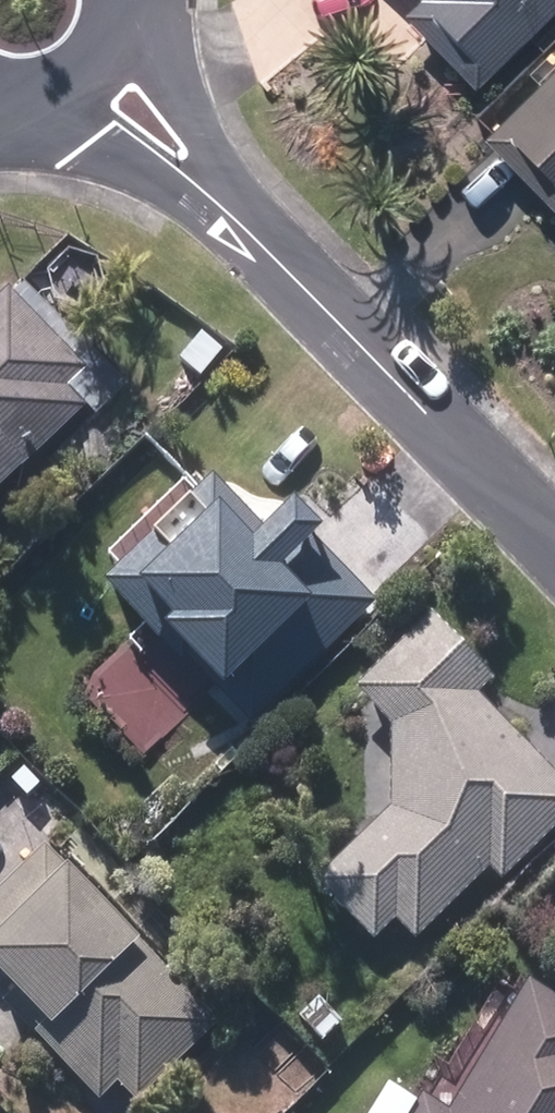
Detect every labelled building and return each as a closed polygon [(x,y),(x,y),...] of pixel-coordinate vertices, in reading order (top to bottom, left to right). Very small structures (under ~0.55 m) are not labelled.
[(472,95),(554,15),(554,0),(413,0),(420,7),(403,23),(472,95)] [(484,144),(554,221),(554,78),(484,144)] [(21,463),(26,467),(87,408),(68,388),(86,369),(6,287),(0,293),(0,484),(21,463)] [(186,656),(251,724),(376,603),(306,531),(314,525),(289,497),(261,524),(213,473),(188,497),(203,512),(165,550),(149,533),(99,581),(180,663),(186,656)] [(372,940),(394,918),(413,939),(489,866),(501,881),(554,829),(554,774),(476,694),(493,676),(431,612),(355,687),(390,723),(390,808),(313,881),(372,940)] [(6,805),(34,841),(67,814),(39,780),(6,805)] [(137,1104),(218,1026),(42,846),(0,886),(0,973),(15,987),(4,999),(100,1097),(116,1081),(137,1104)] [(527,978),(444,1112),(419,1096),(408,1112),(554,1112),(554,996),(527,978)] [(295,1018),(322,1046),(343,1024),(317,997),(295,1018)]
